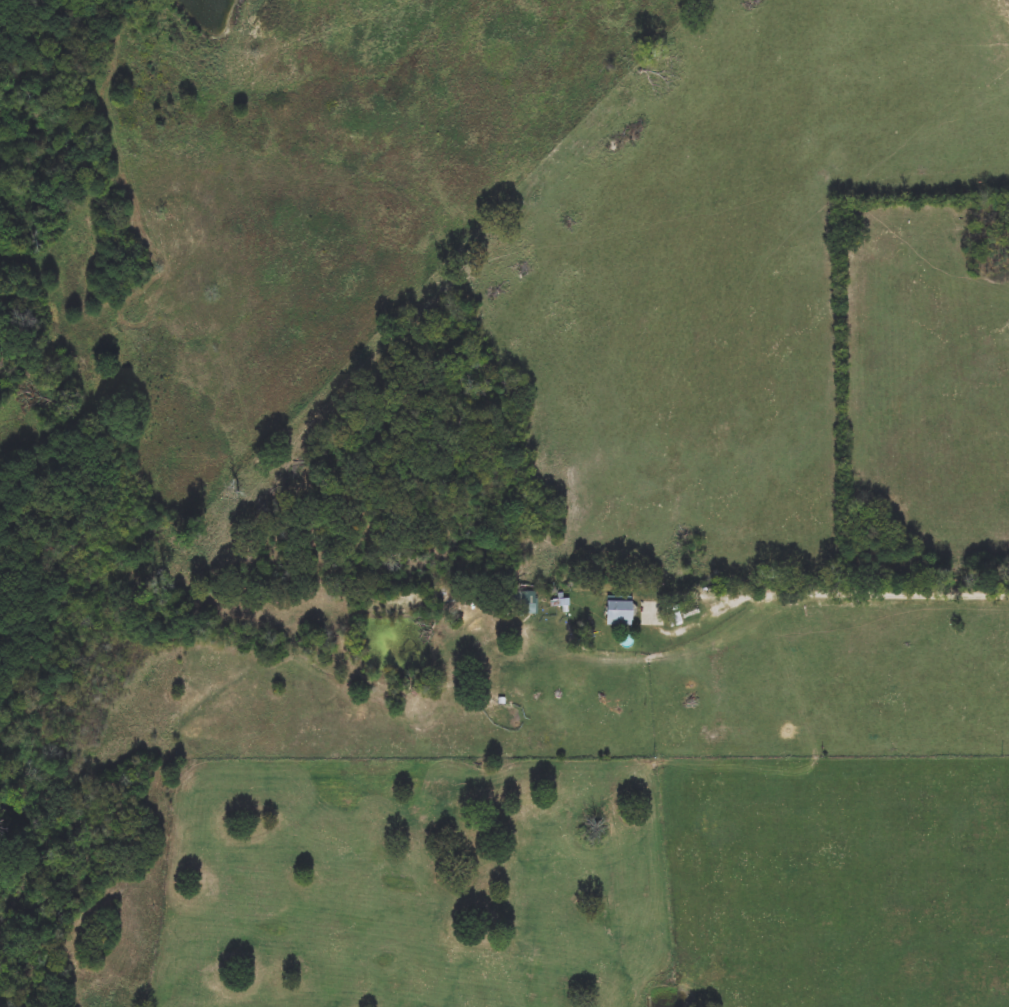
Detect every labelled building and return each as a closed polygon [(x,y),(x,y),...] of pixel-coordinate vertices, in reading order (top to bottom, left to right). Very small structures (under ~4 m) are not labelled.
[(632,625),(605,625),(605,602),(632,602),(632,625)]
